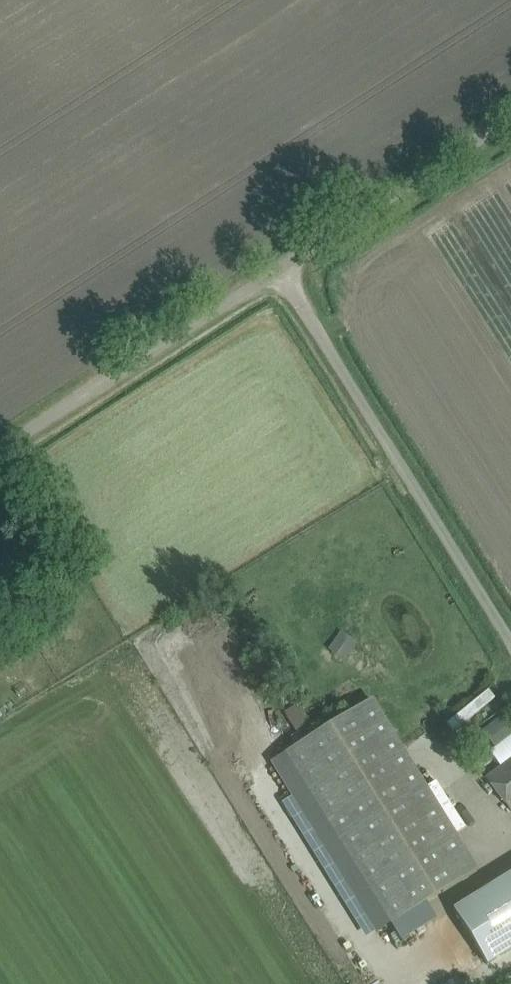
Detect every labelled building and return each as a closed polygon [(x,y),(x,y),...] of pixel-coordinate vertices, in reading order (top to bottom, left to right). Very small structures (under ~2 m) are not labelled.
[(344,629),(331,649),(349,660),(362,640),(344,629)] [(455,730),(503,701),(498,691),(449,721),(455,730)] [(285,753),(390,923),(477,869),(372,699),(285,753)] [(486,779),(510,811),(510,760),(486,779)] [(487,960),(498,954),(510,946),(510,872),(455,907),(487,960)]
